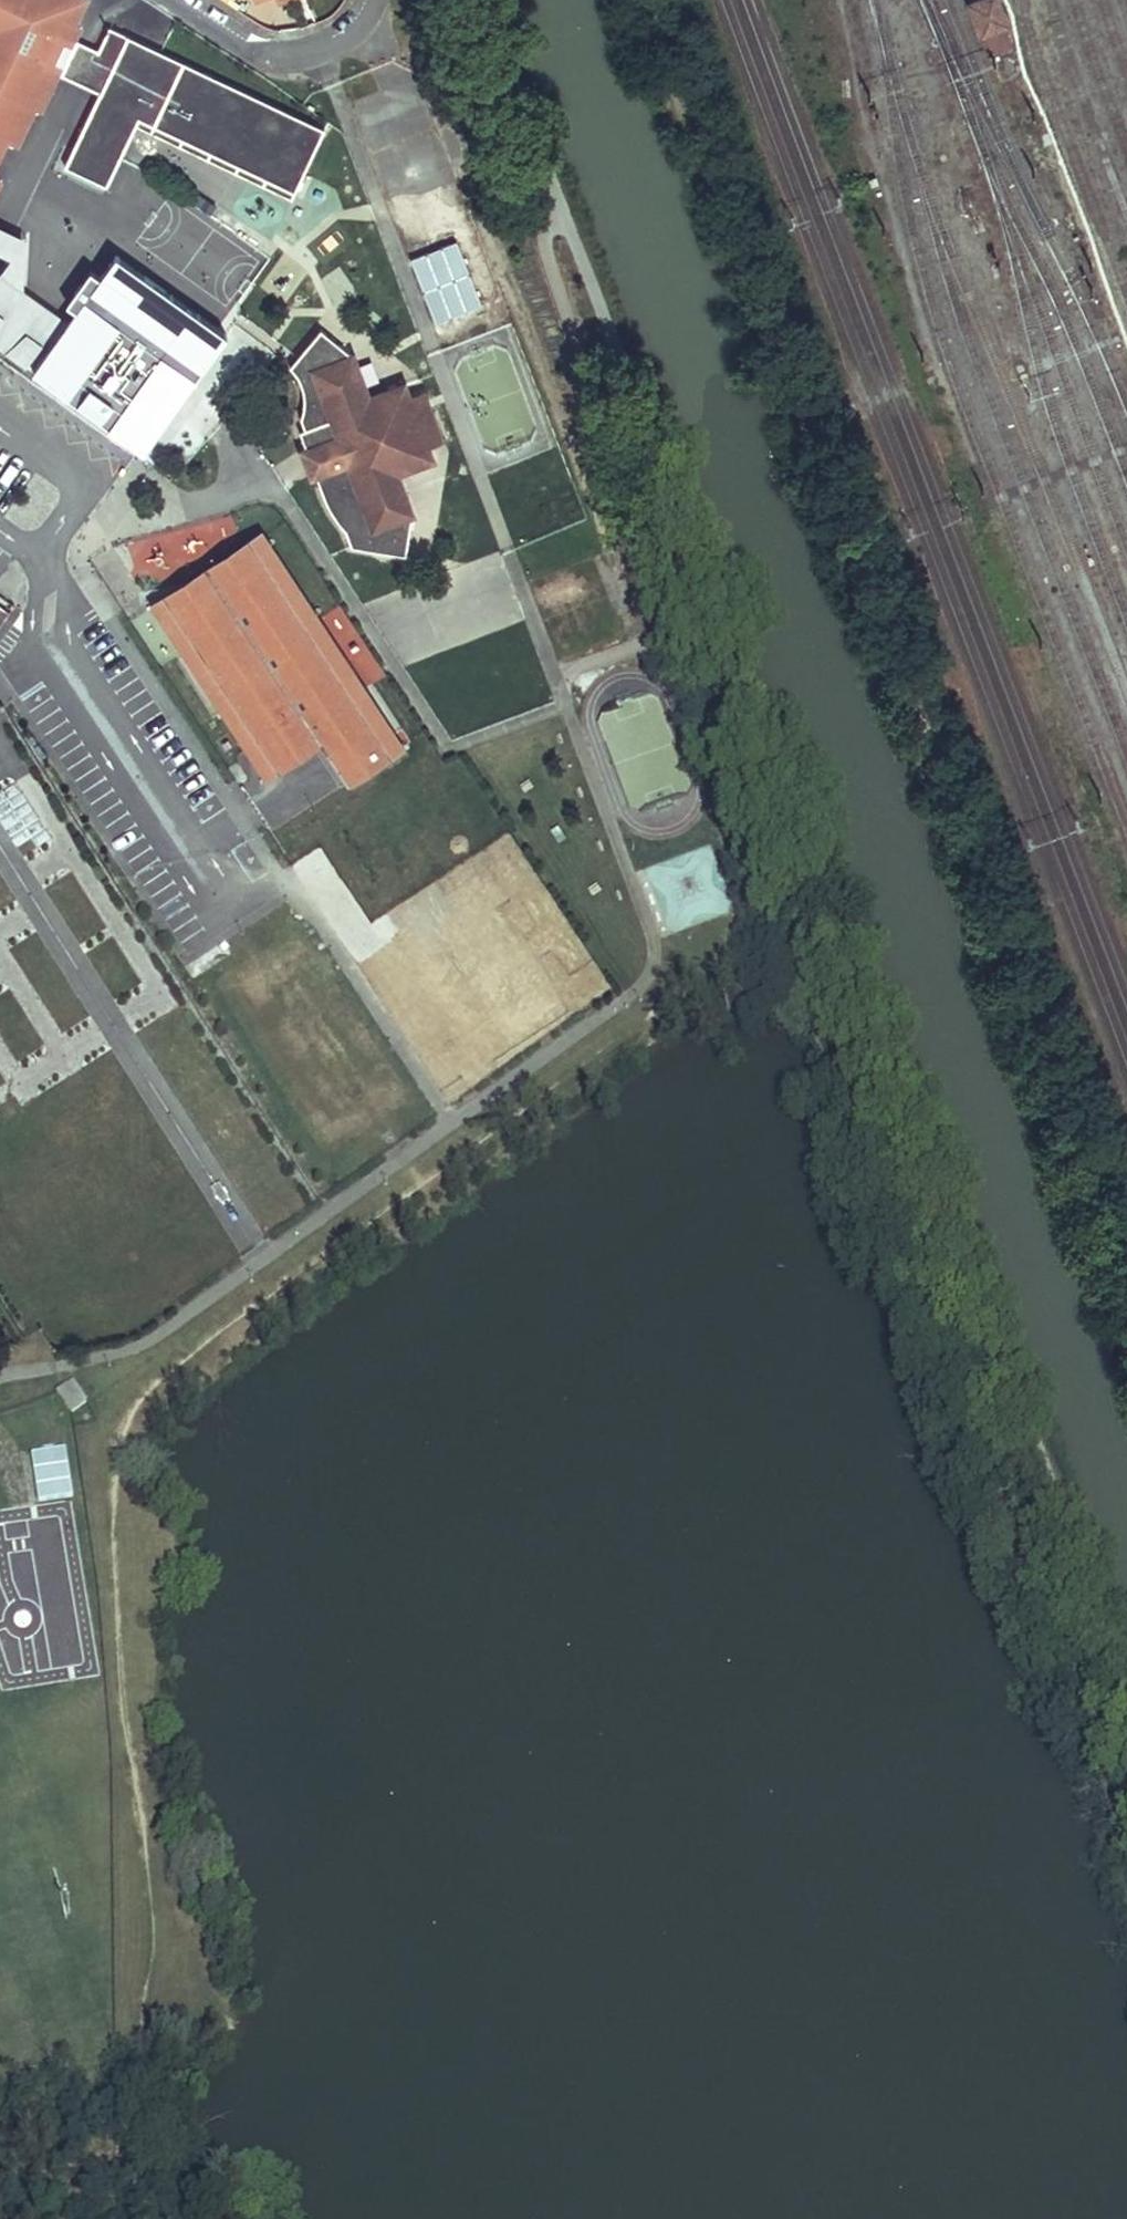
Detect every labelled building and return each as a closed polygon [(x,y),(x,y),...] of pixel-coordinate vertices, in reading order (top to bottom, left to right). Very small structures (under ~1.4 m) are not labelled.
[(9,144),(19,148),(37,111),(43,114),(61,76),(78,41),(85,28),(78,25),(91,0),(0,0),(0,163),(9,144)] [(996,0),(982,0),(971,4),(988,50),(1007,44),(1002,30),(1006,26),(996,0)] [(78,41),(61,76),(100,94),(66,167),(108,187),(136,124),(147,101),(304,174),(325,128),(110,28),(100,51),(78,41)] [(304,174),(147,101),(136,124),(293,197),(304,174)] [(479,307),(455,243),(413,258),(437,323),(479,307)] [(24,371),(142,448),(224,323),(107,246),(24,371)] [(325,324),(301,352),(311,361),(300,373),(304,382),(304,391),(304,400),(302,412),(306,422),(301,424),(306,441),(307,443),(315,440),(323,464),(315,467),(316,469),(318,477),(325,494),(332,508),(343,523),(349,540),(401,551),(410,510),(396,469),(432,456),(428,444),(427,443),(421,446),(404,396),(411,394),(410,393),(406,381),(370,393),(356,352),(325,324)] [(311,361),(301,352),(293,360),(300,373),(311,361)] [(442,439),(425,388),(410,393),(411,394),(404,396),(421,446),(427,443),(428,444),(442,439)] [(515,499),(565,480),(536,403),(486,421),(515,499)] [(307,443),(306,441),(298,443),(308,472),(316,469),(315,467),(323,464),(315,440),(307,443)] [(405,742),(261,528),(149,602),(265,775),(316,740),(344,782),(405,742)] [(687,797),(677,738),(621,747),(631,806),(687,797)] [(715,847),(645,864),(661,931),(731,915),(715,847)] [(74,1380),(56,1389),(67,1412),(85,1403),(74,1380)] [(73,1496),(66,1449),(32,1454),(39,1501),(73,1496)]
